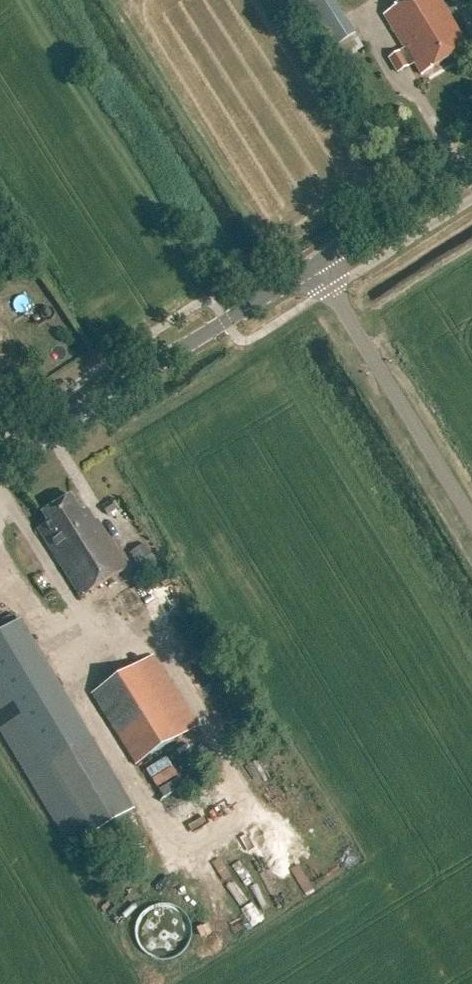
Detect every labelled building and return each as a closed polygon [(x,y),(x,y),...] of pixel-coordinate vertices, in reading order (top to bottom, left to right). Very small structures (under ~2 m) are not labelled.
[(355,32),(336,0),(303,0),(332,46),(355,32)] [(469,46),(441,0),(407,0),(385,14),(421,74),(469,46)] [(398,72),(409,65),(400,50),(389,56),(398,72)] [(81,511),(71,496),(42,514),(47,523),(37,529),(80,597),(127,567),(96,518),(94,520),(87,508),(81,511)] [(106,515),(117,508),(112,500),(101,507),(106,515)] [(156,567),(143,546),(130,554),(143,575),(156,567)] [(70,849),(93,835),(135,810),(18,621),(0,632),(0,731),(70,849)] [(198,726),(154,654),(90,694),(135,765),(198,726)] [(158,799),(181,786),(164,756),(141,769),(158,799)] [(225,868),(217,872),(231,896),(239,891),(225,868)]
